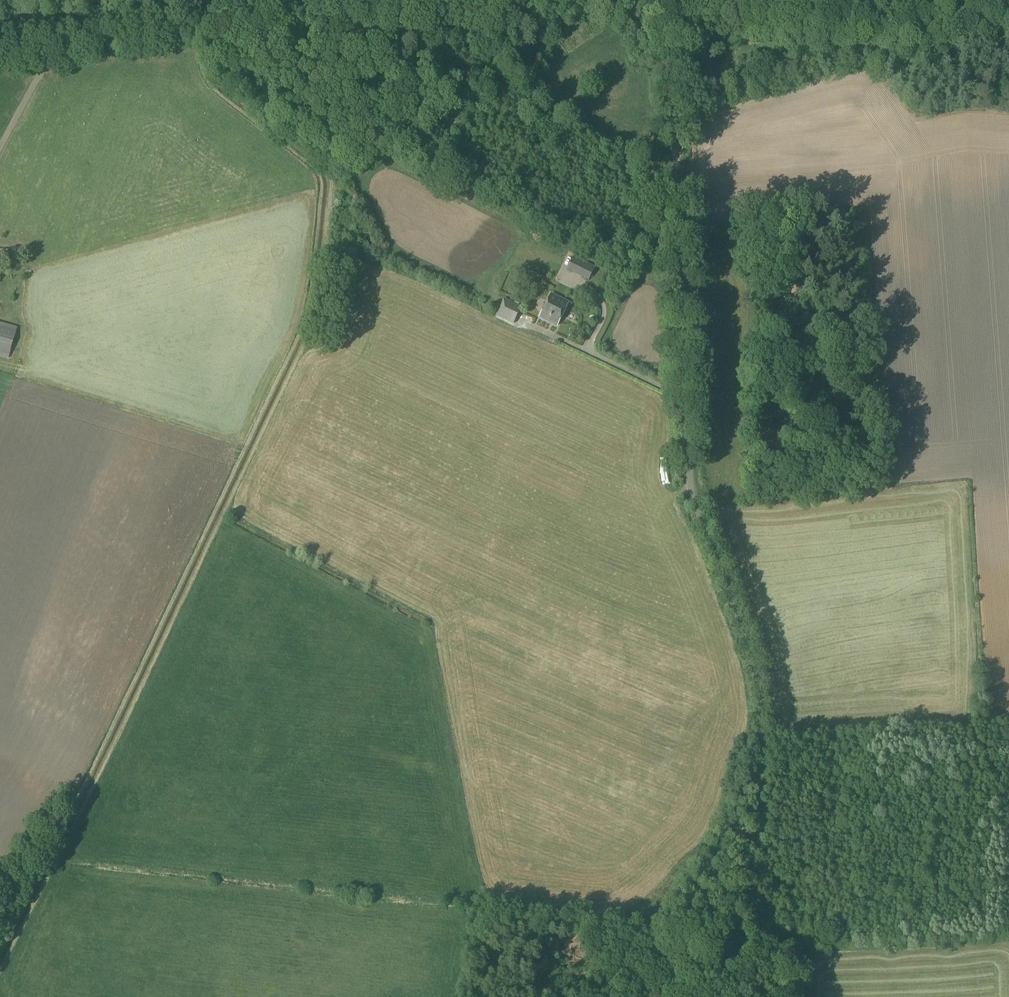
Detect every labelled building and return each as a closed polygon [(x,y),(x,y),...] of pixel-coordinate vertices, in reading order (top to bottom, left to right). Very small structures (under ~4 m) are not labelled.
[(0,249),(0,263),(8,263),(8,249),(0,249)] [(589,279),(594,268),(573,257),(567,268),(589,279)] [(557,326),(568,303),(551,294),(539,317),(557,326)] [(512,324),(520,307),(509,302),(501,319),(512,324)] [(0,322),(0,356),(8,359),(17,327),(0,322)] [(577,336),(571,333),(568,338),(574,341),(577,336)]
